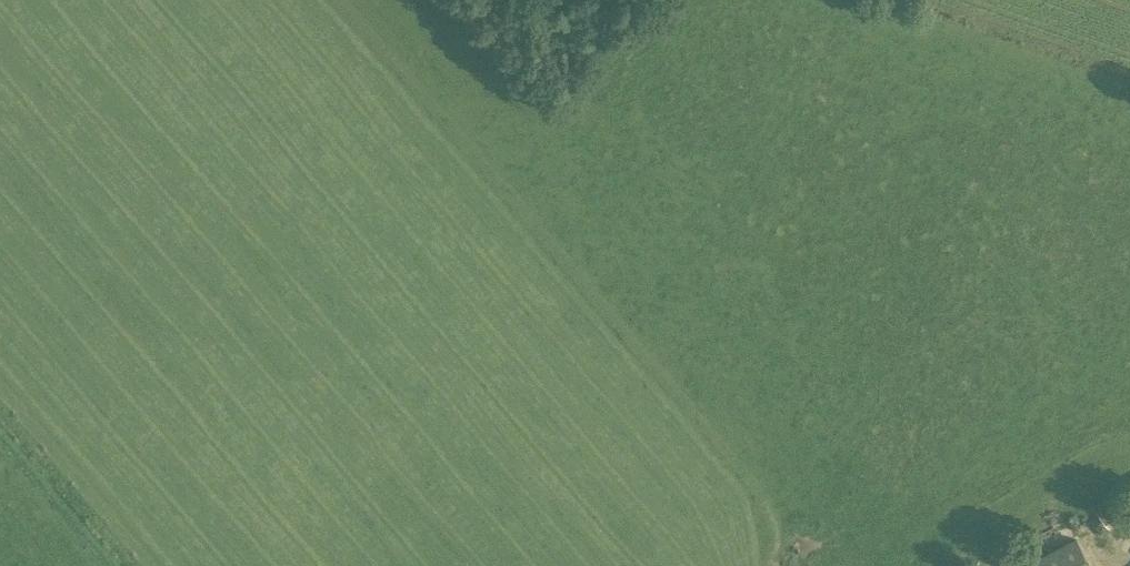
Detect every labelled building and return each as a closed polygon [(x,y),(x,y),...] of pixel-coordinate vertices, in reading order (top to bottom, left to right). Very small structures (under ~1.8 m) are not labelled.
[(1075,540),(1026,565),(1089,565),(1075,540)]
